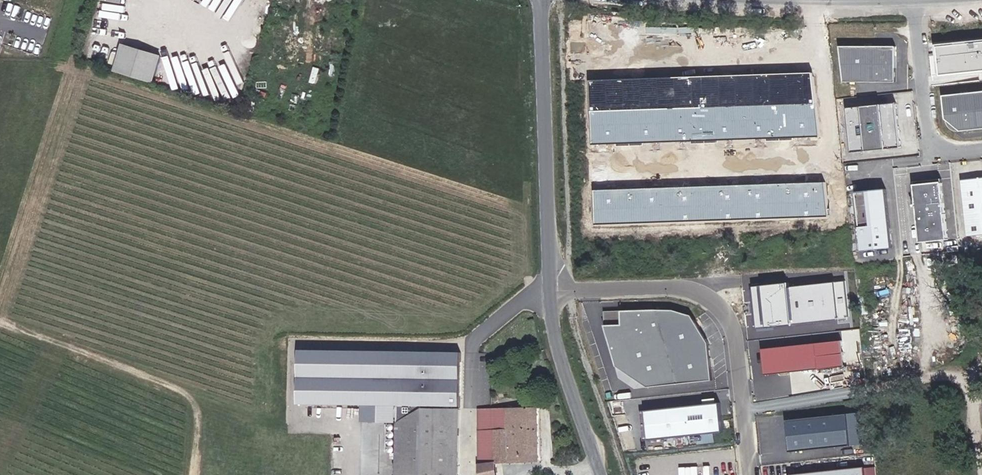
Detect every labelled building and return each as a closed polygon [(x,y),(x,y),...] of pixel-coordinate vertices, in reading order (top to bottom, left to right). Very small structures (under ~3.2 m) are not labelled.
[(135,4),(124,2),(125,0),(109,0),(106,12),(122,17),(125,15),(130,16),(132,14),(135,4)] [(937,45),(939,74),(981,70),(981,40),(937,45)] [(153,82),(161,56),(123,45),(116,71),(153,82)] [(897,83),(897,47),(840,47),(844,83),(897,83)] [(810,73),(588,80),(590,145),(816,135),(810,73)] [(944,96),(946,119),(961,132),(981,129),(981,92),(944,96)] [(901,148),(896,103),(847,108),(852,153),(901,148)] [(962,180),(968,237),(981,235),(981,178),(962,180)] [(948,239),(942,179),(927,180),(928,184),(915,185),(915,191),(916,195),(921,243),(946,241),(948,239)] [(823,181),(593,190),(593,225),(826,216),(823,181)] [(892,249),(886,189),(857,192),(863,252),(892,249)] [(847,279),(758,286),(762,328),(851,320),(847,279)] [(713,382),(709,344),(692,316),(674,311),(621,312),(621,316),(605,317),(605,326),(617,368),(648,389),(713,382)] [(767,348),(769,374),(848,366),(846,340),(767,348)] [(461,352),(301,349),(300,407),(363,408),(362,423),(397,424),(396,474),(459,474),(461,352)] [(724,434),(720,399),(645,407),(649,442),(697,436),(698,443),(715,441),(714,435),(724,434)] [(481,474),(498,474),(497,463),(496,447),(502,446),(502,463),(539,461),(538,407),(479,409),(480,465),(481,474)] [(863,445),(860,413),(848,414),(851,446),(863,445)] [(851,446),(848,414),(787,421),(790,453),(851,446)] [(710,465),(678,467),(679,474),(711,474),(710,465)] [(864,466),(788,474),(865,474),(864,466)]
